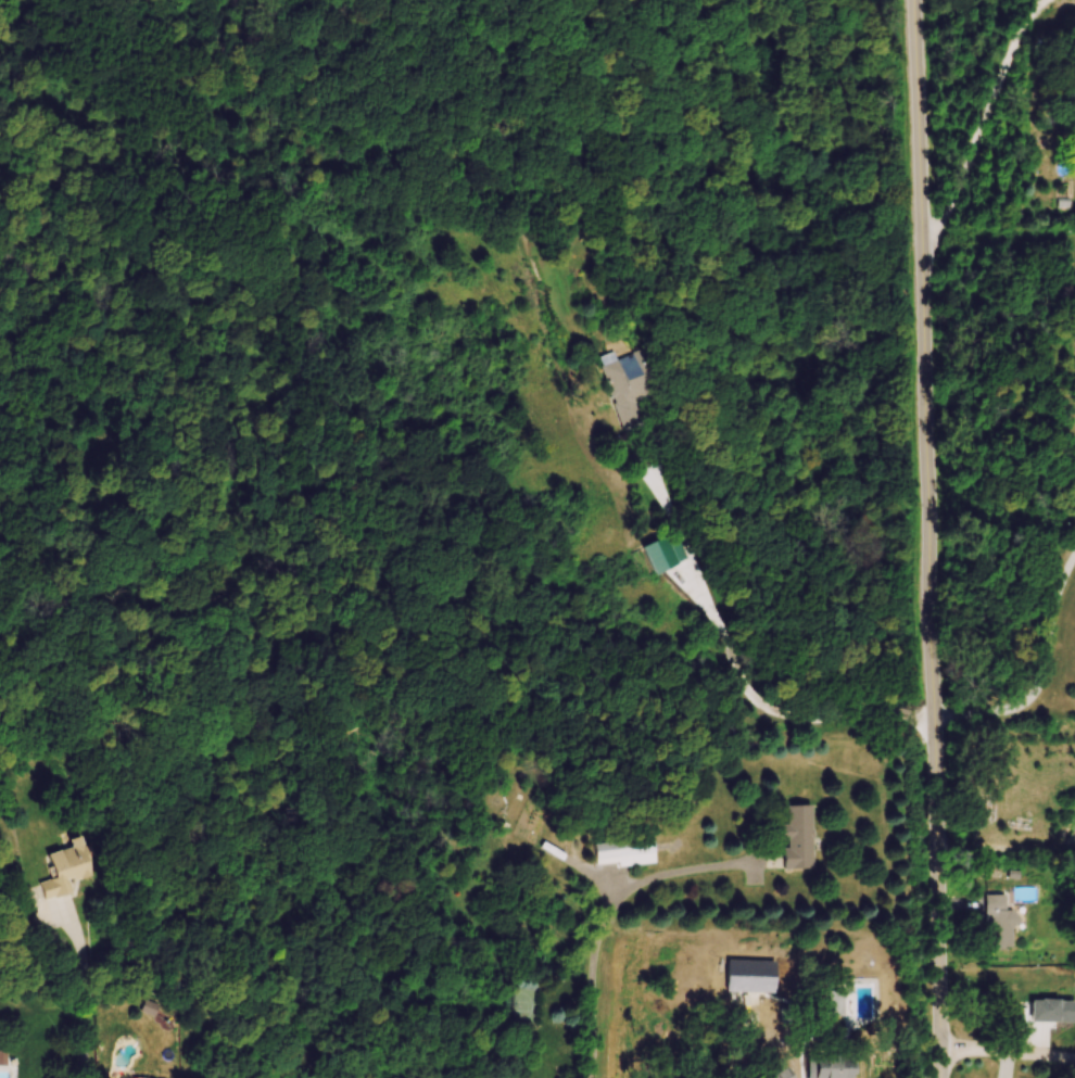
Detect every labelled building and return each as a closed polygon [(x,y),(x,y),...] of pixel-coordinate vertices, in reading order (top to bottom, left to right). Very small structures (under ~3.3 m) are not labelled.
[(624,427),(644,422),(638,401),(654,396),(642,353),(620,359),(618,353),(604,357),(624,427)] [(645,547),(658,576),(691,560),(678,532),(645,547)] [(815,807),(787,807),(786,871),(814,871),(815,807)] [(49,854),(54,881),(42,883),(46,900),(69,896),(66,883),(93,878),(86,837),(72,839),(74,850),(49,854)] [(657,864),(655,840),(595,844),(597,869),(657,864)] [(987,950),(1013,950),(1014,926),(1019,926),(1019,911),(1007,911),(1007,896),(987,896),(987,950)] [(846,1017),(846,992),(828,992),(829,1017),(846,1017)] [(1034,1001),(1034,1024),(1074,1024),(1074,1001),(1034,1001)] [(856,1057),(811,1057),(811,1077),(856,1077),(856,1057)] [(788,1069),(773,1077),(793,1077),(788,1069)]
